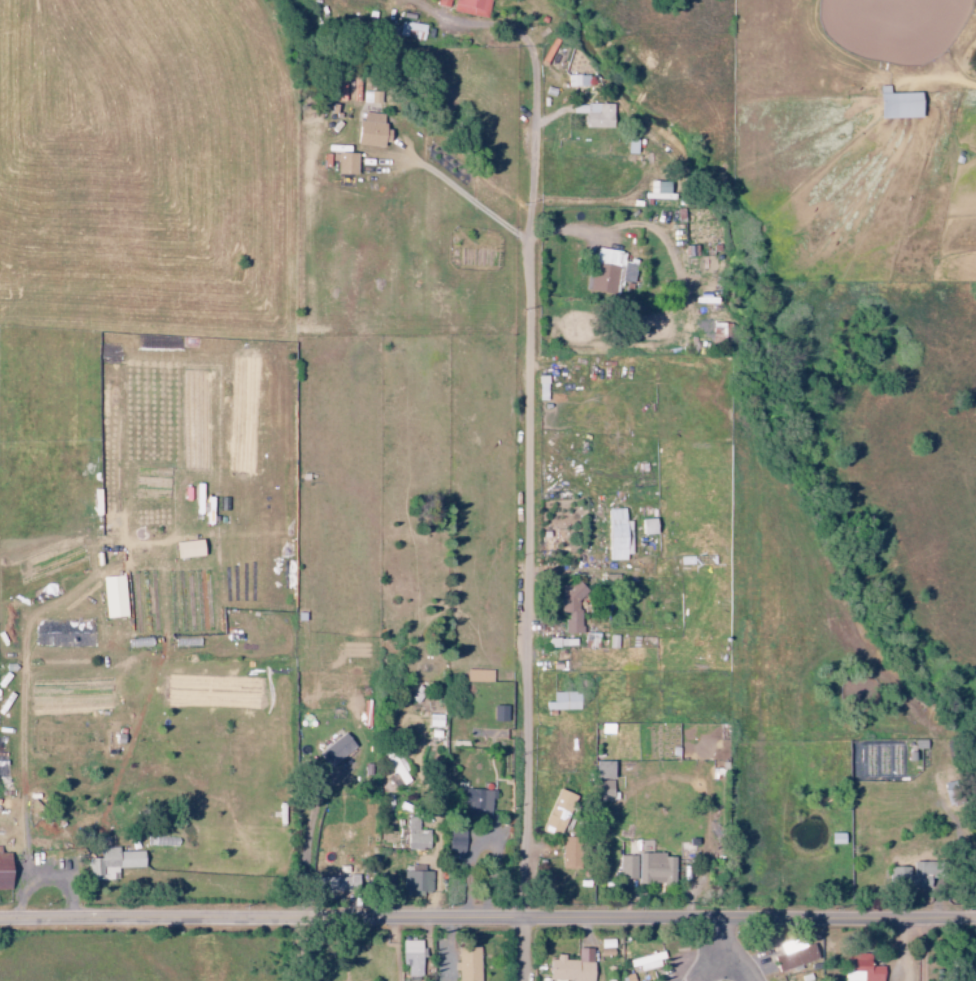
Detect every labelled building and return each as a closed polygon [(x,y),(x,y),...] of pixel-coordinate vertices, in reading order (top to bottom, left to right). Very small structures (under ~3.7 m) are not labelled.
[(484,18),(488,0),(452,0),(450,11),(484,18)] [(423,24),(412,23),(413,15),(400,13),(398,37),(421,39),(423,24)] [(567,87),(588,86),(588,75),(566,76),(567,87)] [(886,93),(886,86),(874,86),(875,118),(917,117),(916,92),(886,93)] [(572,113),(583,114),(583,128),(610,128),(611,105),(572,104),(572,113)] [(354,121),(354,145),(386,146),(387,129),(381,129),(382,114),(362,113),(362,121),(354,121)] [(335,174),(355,175),(356,154),(335,153),(335,174)] [(671,199),(671,191),(667,191),(667,182),(652,182),(652,193),(643,193),(643,199),(671,199)] [(587,291),(617,295),(619,281),(631,283),(634,260),(624,258),(625,252),(593,248),(587,291)] [(537,401),(545,401),(545,376),(536,376),(537,401)] [(623,509),(605,509),(606,559),(630,558),(629,521),(623,521),(623,509)] [(638,519),(638,535),(654,534),(654,518),(638,519)] [(198,539),(171,543),(173,559),(200,556),(198,539)] [(564,634),(579,634),(579,584),(558,584),(558,612),(564,612),(564,634)] [(491,670),(465,669),(464,682),(490,683),(491,670)] [(551,702),(543,703),(544,711),(578,710),(577,692),(550,693),(551,702)] [(505,706),(492,706),(492,722),(505,722),(505,706)] [(324,767),(353,748),(343,733),(315,753),(324,767)] [(407,781),(391,755),(384,759),(390,768),(383,773),(393,790),(407,781)] [(612,763),(596,763),(597,801),(613,801),(612,763)] [(557,836),(573,796),(555,789),(539,829),(557,836)] [(494,790),(463,790),(462,819),(489,820),(489,799),(494,799),(494,790)] [(427,849),(428,830),(417,830),(418,818),(406,817),(405,849),(427,849)] [(447,855),(463,856),(464,830),(448,829),(447,855)] [(561,870),(577,869),(576,838),(560,838),(561,870)] [(141,851),(117,852),(117,847),(97,848),(97,858),(87,858),(87,876),(102,875),(102,880),(116,880),(115,868),(142,868),(141,851)] [(618,854),(618,879),(636,879),(636,885),(673,884),(673,857),(662,857),(662,854),(618,854)] [(907,868),(887,867),(886,889),(911,890),(911,876),(906,876),(907,868)] [(431,872),(405,871),(404,896),(422,896),(422,892),(430,893),(431,872)] [(776,974),(816,959),(810,944),(806,945),(803,938),(779,946),(781,953),(770,957),(776,974)] [(421,941),(399,941),(400,967),(405,967),(406,977),(420,977),(420,957),(422,957),(421,941)] [(477,947),(456,948),(456,980),(478,980),(477,947)] [(591,948),(576,949),(576,960),(563,961),(563,955),(555,955),(555,960),(547,960),(547,980),(591,980),(591,948)] [(630,968),(638,967),(639,972),(663,967),(660,953),(628,960),(630,968)] [(841,954),(842,980),(881,980),(881,966),(867,966),(867,953),(841,954)]
